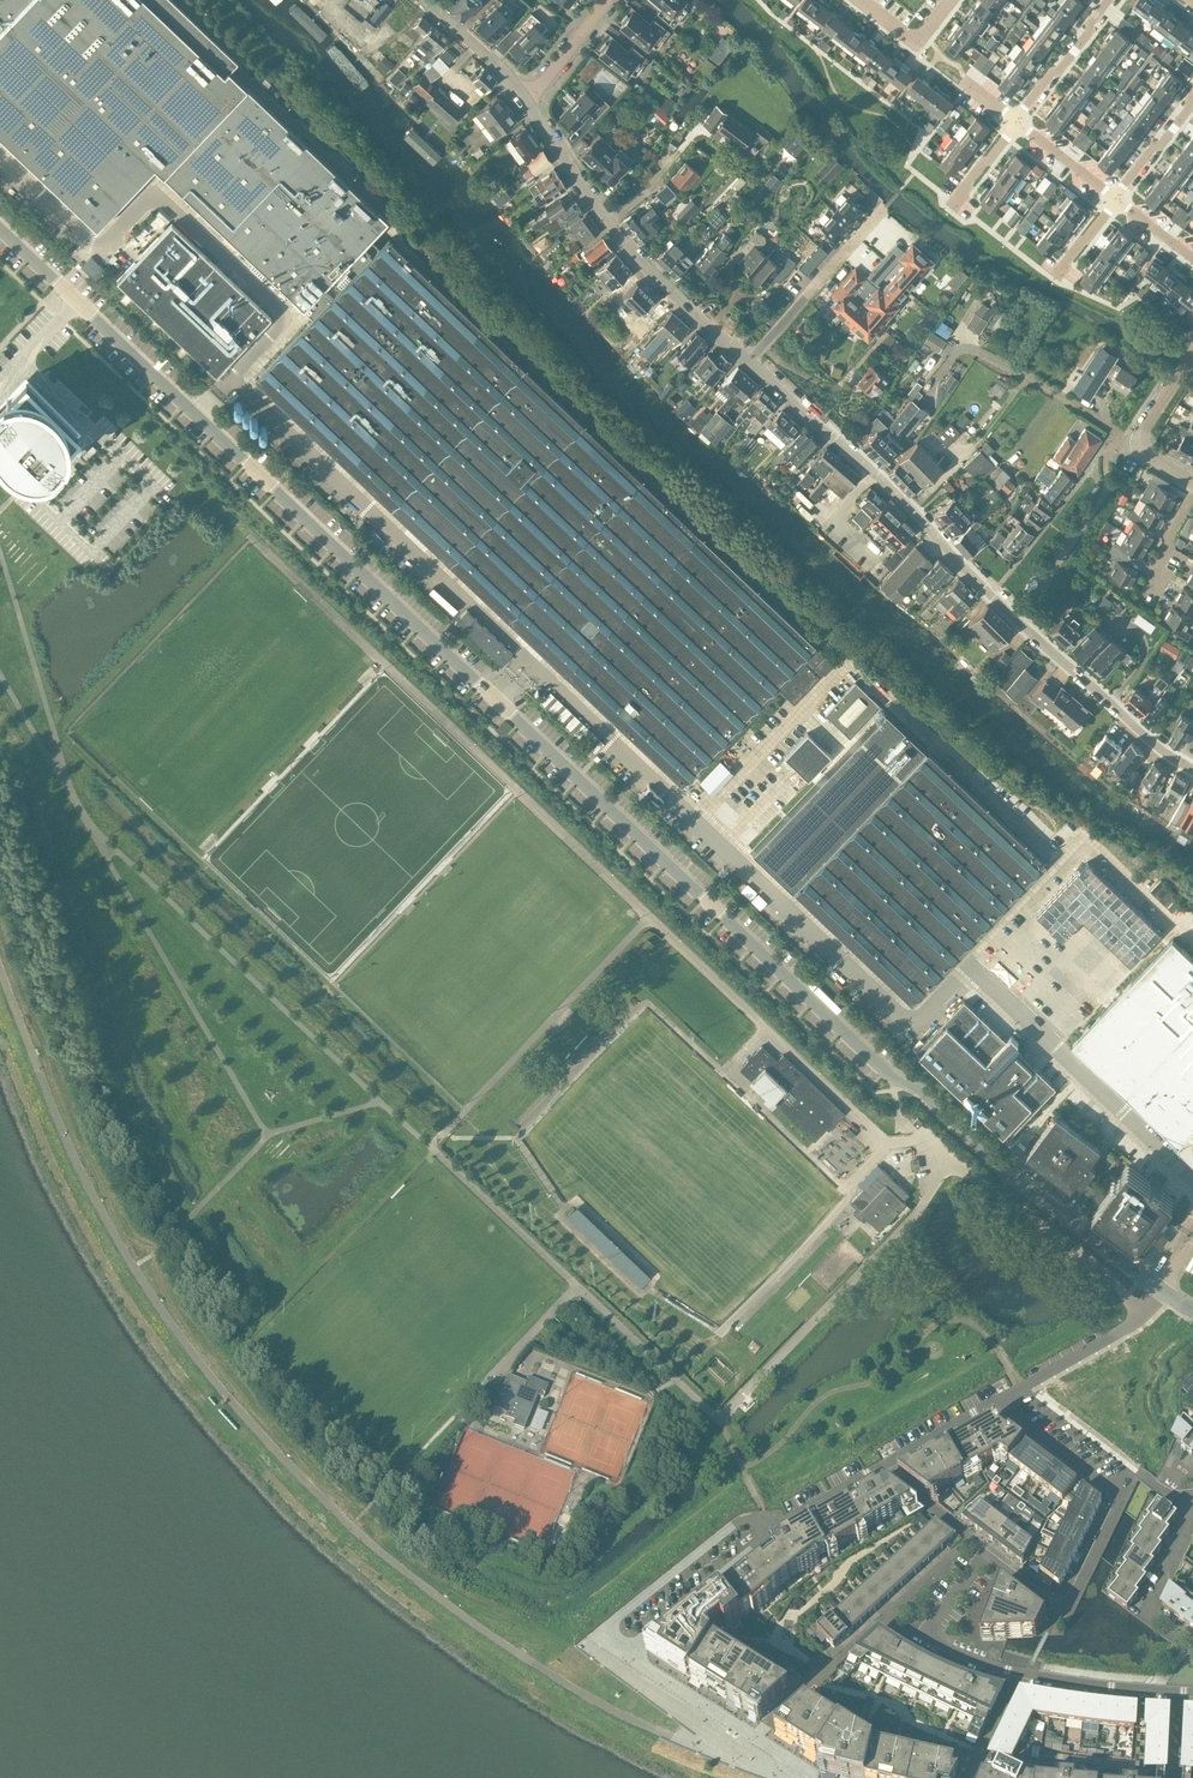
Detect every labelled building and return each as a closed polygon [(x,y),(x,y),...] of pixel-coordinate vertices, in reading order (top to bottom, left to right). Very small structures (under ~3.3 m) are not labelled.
[(805,652),(814,643),(699,533),(583,422),(389,237),(380,247),(371,238),(388,220),(378,211),(229,70),(238,62),(173,0),(30,0),(0,31),(0,136),(96,227),(154,167),(304,309),(304,308),(314,317),(255,379),(449,563),(681,783),(778,681),(805,652)] [(30,0),(0,0),(0,31),(30,0)] [(370,15),(369,17),(377,24),(392,7),(384,0),(383,0),(370,15)] [(463,21),(481,1),(480,0),(453,0),(446,7),(463,21)] [(673,26),(687,9),(681,4),(684,0),(654,0),(662,6),(657,13),(673,26)] [(811,16),(823,0),(804,0),(799,6),(811,16)] [(811,16),(822,24),(832,11),(828,8),(830,6),(823,0),(811,16)] [(974,9),(987,20),(996,8),(985,0),(981,0),(974,9)] [(996,8),(1002,0),(985,0),(996,8)] [(1061,4),(1074,14),(1083,2),(1080,0),(1064,0),(1061,4)] [(1145,14),(1155,0),(1137,0),(1133,5),(1145,14)] [(1166,10),(1162,7),(1164,4),(1159,0),(1155,0),(1145,14),(1156,23),(1166,10)] [(288,10),(319,41),(327,33),(296,2),(288,10)] [(493,39),(498,44),(511,29),(506,24),(510,19),(515,14),(502,2),(497,7),(479,26),(480,28),(480,30),(484,33),(486,33),(493,39)] [(1031,6),(1038,11),(1041,7),(1035,2),(1031,6)] [(1061,4),(1052,15),(1065,25),(1074,14),(1061,4)] [(779,15),(784,18),(789,12),(784,8),(779,15)] [(974,9),(965,21),(981,33),(990,22),(987,20),(974,9)] [(1167,32),(1178,19),(1166,10),(1156,23),(1167,32)] [(822,24),(834,33),(844,20),(832,11),(822,24)] [(519,57),(523,61),(546,36),(542,32),(547,26),(531,12),(517,27),(523,34),(509,48),(513,52),(511,53),(518,59),(519,57)] [(651,43),(656,47),(670,30),(653,17),(648,24),(632,12),(629,16),(627,14),(621,21),(623,23),(620,26),(647,47),(651,43)] [(1007,17),(1013,22),(1017,17),(1011,12),(1007,17)] [(361,22),(371,31),(376,24),(368,17),(370,15),(368,13),(361,22)] [(413,25),(423,33),(431,23),(422,15),(413,25)] [(787,21),(792,25),(797,19),(792,15),(787,21)] [(1052,15),(1043,27),(1059,39),(1065,32),(1062,30),(1065,25),(1052,15)] [(1003,21),(1010,26),(1013,22),(1007,17),(1003,21)] [(1119,23),(1130,32),(1135,26),(1123,17),(1119,23)] [(1164,36),(1176,44),(1189,27),(1178,19),(1167,32),(1164,36)] [(834,33),(845,42),(855,29),(844,20),(834,33)] [(1017,24),(1023,29),(1027,25),(1021,20),(1017,24)] [(954,30),(969,42),(974,36),(979,40),(983,35),(981,33),(965,21),(962,25),(960,23),(954,30)] [(1014,29),(1020,34),(1023,29),(1017,24),(1014,29)] [(420,56),(426,50),(441,31),(433,25),(412,50),(420,56)] [(1035,38),(1048,48),(1051,44),(1054,46),(1059,39),(1043,27),(1035,38)] [(1190,49),(1192,46),(1192,30),(1189,27),(1176,44),(1175,46),(1179,49),(1184,44),(1190,49)] [(806,36),(811,39),(815,33),(811,29),(806,36)] [(845,42),(856,51),(867,38),(855,29),(845,42)] [(1108,40),(1121,50),(1130,39),(1117,29),(1114,33),(1111,31),(1106,38),(1108,40)] [(947,44),(960,54),(969,42),(954,30),(948,38),(951,40),(947,44)] [(426,57),(432,63),(436,59),(433,56),(449,38),(441,31),(426,50),(429,53),(426,57)] [(1137,38),(1142,41),(1147,35),(1142,31),(1137,38)] [(989,40),(996,44),(999,40),(993,35),(989,40)] [(1142,41),(1146,45),(1151,39),(1147,35),(1142,41)] [(817,45),(822,48),(827,42),(822,38),(817,45)] [(856,51),(868,60),(878,47),(867,38),(856,51)] [(1026,49),(1039,60),(1048,48),(1035,38),(1026,49)] [(629,71),(635,75),(648,58),(631,45),(626,52),(610,39),(607,43),(605,42),(600,49),(602,50),(599,54),(626,75),(629,71)] [(986,44),(992,49),(996,44),(989,40),(986,44)] [(1099,52),(1112,62),(1121,50),(1108,40),(1099,52)] [(356,85),(362,89),(370,83),(367,77),(342,49),(334,42),(325,49),(332,58),(356,85)] [(822,48),(827,52),(831,45),(827,42),(822,48)] [(999,47),(1006,52),(1009,48),(1003,43),(999,47)] [(868,60),(879,69),(889,56),(878,47),(868,60)] [(996,52),(1002,57),(1006,52),(999,47),(996,52)] [(1014,59),(1017,61),(1030,71),(1039,60),(1026,49),(1023,47),(1014,59)] [(1138,52),(1145,57),(1148,53),(1142,48),(1138,52)] [(1160,55),(1165,59),(1169,53),(1165,49),(1160,55)] [(1091,63),(1104,73),(1112,62),(1099,52),(1091,63)] [(973,64),(980,69),(989,57),(982,53),(973,64)] [(1165,59),(1169,62),(1174,56),(1169,53),(1165,59)] [(426,101),(450,122),(462,109),(438,88),(430,81),(449,65),(440,54),(436,59),(432,63),(413,84),(428,99),(426,101)] [(1148,60),(1155,65),(1158,60),(1152,55),(1148,60)] [(840,62),(845,66),(850,59),(845,56),(840,62)] [(879,69),(891,78),(903,62),(895,56),(893,59),(889,56),(879,69)] [(980,69),(986,74),(995,62),(989,57),(980,69)] [(845,66),(849,69),(854,63),(850,59),(845,66)] [(1008,72),(1021,82),(1024,85),(1029,77),(1027,75),(1030,71),(1017,61),(1008,72)] [(891,78),(902,87),(913,74),(908,70),(910,68),(903,62),(891,78)] [(1176,68),(1188,77),(1192,71),(1181,62),(1176,68)] [(1082,75),(1095,85),(1104,73),(1091,63),(1082,75)] [(484,67),(497,79),(498,78),(485,65),(484,67)] [(1124,71),(1130,76),(1134,71),(1127,66),(1124,71)] [(470,77),(485,92),(497,79),(484,67),(477,73),(475,71),(470,77)] [(1161,81),(1174,91),(1183,79),(1170,69),(1161,81)] [(1120,75),(1127,80),(1130,76),(1124,71),(1120,75)] [(999,84),(1012,94),(1021,82),(1008,72),(999,84)] [(255,79),(266,89),(271,83),(261,73),(255,79)] [(863,80),(868,84),(872,77),(868,74),(863,80)] [(1134,79),(1140,83),(1144,79),(1138,74),(1134,79)] [(908,88),(919,97),(930,84),(918,75),(908,88)] [(1073,86),(1086,96),(1095,85),(1082,75),(1073,86)] [(868,84),(872,87),(877,81),(872,77),(868,84)] [(1130,83),(1137,88),(1140,83),(1134,79),(1130,83)] [(1152,92),(1165,102),(1174,91),(1161,81),(1152,92)] [(919,97),(931,106),(943,90),(936,85),(934,87),(930,84),(919,97)] [(1064,97),(1077,108),(1086,96),(1073,86),(1064,97)] [(571,124),(574,128),(588,113),(595,118),(609,103),(593,88),(588,94),(584,90),(561,115),(564,118),(563,120),(569,126),(571,124)] [(1106,94),(1113,98),(1116,94),(1110,89),(1106,94)] [(931,106),(943,115),(953,102),(948,98),(950,96),(943,90),(931,106)] [(886,98),(891,102),(896,95),(891,92),(886,98)] [(1143,104),(1156,114),(1165,102),(1152,92),(1143,104)] [(1103,98),(1109,103),(1113,98),(1106,94),(1103,98)] [(476,112),(485,123),(508,105),(501,97),(499,99),(496,95),(476,112)] [(1058,99),(1053,107),(1068,119),(1077,108),(1064,97),(1061,101),(1058,99)] [(1116,101),(1123,106),(1126,102),(1120,97),(1116,101)] [(1113,106),(1119,111),(1123,106),(1116,101),(1113,106)] [(955,107),(961,112),(965,107),(959,102),(955,107)] [(902,110),(906,114),(911,107),(907,104),(902,110)] [(1134,115),(1147,125),(1156,114),(1143,104),(1134,115)] [(485,123),(494,135),(515,119),(512,115),(515,113),(508,105),(485,123)] [(717,128),(741,146),(752,131),(716,105),(703,123),(714,131),(717,128)] [(906,114),(911,117),(916,111),(911,107),(906,114)] [(1046,120),(1059,131),(1063,126),(1066,128),(1071,121),(1068,119),(1053,107),(1047,114),(1049,116),(1046,120)] [(967,128),(981,138),(990,127),(971,112),(962,124),(967,128)] [(1088,116),(1095,121),(1098,117),(1092,112),(1088,116)] [(1125,127),(1138,137),(1147,125),(1134,115),(1125,127)] [(1085,121),(1091,126),(1095,121),(1088,116),(1085,121)] [(1099,124),(1105,129),(1108,125),(1102,120),(1099,124)] [(940,126),(947,131),(950,126),(944,121),(940,126)] [(925,128),(929,132),(934,125),(930,122),(925,128)] [(666,145),(673,149),(682,136),(681,135),(686,128),(681,124),(666,145)] [(1095,129),(1101,134),(1105,129),(1099,124),(1095,129)] [(402,136),(432,163),(442,153),(412,125),(402,136)] [(510,137),(525,158),(540,147),(524,126),(510,137)] [(754,133),(767,143),(773,135),(759,126),(754,133)] [(937,130),(943,135),(947,131),(940,126),(937,130)] [(1116,138),(1129,148),(1138,137),(1125,127),(1116,138)] [(959,140),(972,150),(981,138),(967,128),(959,140)] [(1073,141),(1079,146),(1088,134),(1082,129),(1073,141)] [(598,171),(620,147),(619,147),(617,150),(599,134),(580,154),(598,171)] [(1079,146),(1085,151),(1094,139),(1088,134),(1079,146)] [(788,150),(799,160),(811,147),(800,137),(788,150)] [(1107,149),(1121,160),(1129,148),(1116,138),(1107,149)] [(950,151),(963,161),(972,150),(959,140),(950,151)] [(1192,161),(1192,143),(1190,140),(1181,152),(1192,161)] [(922,149),(929,154),(932,149),(926,144),(922,149)] [(598,171),(611,182),(632,159),(620,147),(598,171)] [(527,163),(534,174),(552,162),(543,148),(527,163)] [(1098,161),(1112,171),(1121,160),(1107,149),(1098,161)] [(940,163),(954,173),(963,161),(950,151),(940,163)] [(1185,173),(1192,163),(1192,161),(1181,152),(1172,163),(1185,173)] [(1008,166),(1021,176),(1030,164),(1017,154),(1014,158),(1011,156),(1005,164),(1008,166)] [(817,172),(827,181),(842,165),(832,155),(817,172)] [(671,177),(685,189),(699,173),(685,161),(671,177)] [(1163,174),(1176,185),(1185,173),(1172,163),(1163,174)] [(999,177),(1012,187),(1021,176),(1008,166),(1005,164),(999,171),(1002,173),(999,177)] [(534,194),(560,177),(554,167),(535,180),(534,178),(526,183),(534,194)] [(702,207),(707,211),(739,177),(734,173),(702,207)] [(1152,184),(1168,196),(1176,185),(1163,174),(1160,178),(1158,176),(1152,184)] [(1036,188),(1043,192),(1052,181),(1045,176),(1036,188)] [(544,194),(547,199),(566,186),(560,177),(534,194),(537,199),(544,194)] [(990,188),(1003,199),(1012,187),(999,177),(990,188)] [(1043,192),(1049,197),(1058,186),(1052,181),(1043,192)] [(666,183),(660,188),(671,200),(677,195),(666,183)] [(1145,198),(1159,208),(1168,196),(1152,184),(1146,191),(1149,193),(1145,198)] [(981,200),(994,210),(1003,199),(990,188),(987,186),(982,193),(984,196),(981,200)] [(660,188),(655,194),(665,206),(671,200),(660,188)] [(848,193),(834,209),(852,225),(866,209),(848,193)] [(1025,197),(1032,202),(1035,198),(1029,193),(1025,197)] [(1190,202),(1192,199),(1192,197),(1187,193),(1184,198),(1190,202)] [(1022,202),(1028,207),(1032,202),(1025,197),(1022,202)] [(1073,197),(1064,209),(1080,221),(1086,214),(1083,212),(1086,207),(1073,197)] [(548,212),(532,223),(535,228),(543,222),(566,207),(563,203),(564,201),(562,198),(560,198),(559,198),(545,207),(548,212)] [(566,207),(543,222),(551,234),(584,212),(576,200),(566,207)] [(1036,205),(1042,210),(1045,206),(1039,201),(1036,205)] [(1032,210),(1038,215),(1042,210),(1036,205),(1032,210)] [(631,233),(639,243),(656,228),(649,220),(658,213),(652,206),(640,216),(635,220),(639,225),(631,233)] [(1171,218),(1178,222),(1187,211),(1180,206),(1171,218)] [(852,225),(834,209),(820,226),(838,241),(852,225)] [(1007,221),(1014,225),(1023,214),(1016,209),(1007,221)] [(1055,221),(1068,231),(1071,226),(1074,229),(1080,221),(1064,209),(1055,221)] [(622,222),(631,233),(639,225),(635,220),(640,216),(635,211),(622,222)] [(1178,222),(1184,227),(1192,216),(1187,211),(1178,222)] [(570,225),(583,242),(600,229),(587,212),(570,225)] [(707,220),(714,225),(717,222),(709,216),(707,220)] [(1046,232),(1059,242),(1068,231),(1055,221),(1046,232)] [(116,280),(216,374),(271,316),(172,222),(116,280)] [(1017,228),(1024,233),(1027,229),(1021,224),(1017,228)] [(1110,239),(1123,249),(1133,237),(1119,227),(1116,232),(1113,229),(1107,237),(1110,239)] [(738,263),(752,274),(767,256),(758,248),(760,246),(761,246),(765,241),(765,236),(760,232),(758,232),(755,230),(740,249),(746,253),(738,263)] [(1037,244),(1050,254),(1059,242),(1046,232),(1037,244)] [(695,262),(701,268),(727,236),(723,233),(716,242),(713,239),(695,262)] [(408,239),(418,248),(423,243),(413,234),(408,239)] [(541,250),(544,255),(561,241),(557,236),(541,250)] [(583,250),(593,262),(611,248),(602,236),(583,250)] [(665,268),(674,259),(692,241),(690,239),(686,243),(679,236),(665,250),(656,259),(665,268)] [(701,268),(708,273),(729,248),(725,246),(731,239),(727,236),(701,268)] [(1101,250),(1114,260),(1123,249),(1110,239),(1101,250)] [(665,268),(675,277),(684,268),(683,268),(685,266),(697,254),(690,247),(694,243),(692,241),(674,259),(665,268)] [(836,298),(829,305),(868,339),(874,331),(879,335),(889,323),(884,320),(897,305),(895,303),(933,261),(912,242),(899,257),(905,262),(905,263),(881,290),(855,268),(832,294),(836,298)] [(827,251),(819,244),(798,267),(806,274),(827,251)] [(420,250),(430,260),(435,255),(425,245),(420,250)] [(571,250),(574,254),(580,249),(578,246),(571,250)] [(1136,259),(1142,264),(1152,252),(1145,247),(1136,259)] [(1092,262),(1106,272),(1114,260),(1101,250),(1092,262)] [(562,255),(566,260),(572,255),(568,251),(562,255)] [(566,260),(570,266),(579,259),(575,253),(566,260)] [(597,270),(604,279),(623,261),(615,253),(598,269),(597,270)] [(752,274),(766,286),(774,277),(780,281),(795,264),(794,261),(789,257),(786,257),(784,259),(780,255),(774,262),(767,256),(752,274)] [(1155,280),(1165,267),(1161,263),(1163,261),(1155,255),(1143,270),(1155,280)] [(1081,281),(1096,292),(1103,283),(1099,280),(1106,272),(1092,262),(1090,260),(1084,267),(1087,269),(1083,273),(1085,275),(1081,281)] [(604,279),(612,287),(630,270),(623,261),(604,279)] [(1127,270),(1133,275),(1137,271),(1131,266),(1127,270)] [(1164,291),(1166,288),(1178,273),(1171,267),(1169,270),(1165,267),(1155,280),(1151,285),(1156,288),(1158,286),(1164,291)] [(1124,275),(1130,280),(1133,275),(1127,270),(1124,275)] [(576,278),(581,285),(591,277),(586,271),(576,278)] [(1169,299),(1174,302),(1188,284),(1184,281),(1186,279),(1178,273),(1166,288),(1173,293),(1169,299)] [(636,281),(622,295),(640,312),(640,311),(641,310),(643,308),(645,306),(654,298),(636,281)] [(1189,306),(1192,301),(1192,286),(1192,287),(1188,284),(1174,302),(1179,307),(1183,301),(1189,306)] [(1137,293),(1142,296),(1147,290),(1142,286),(1137,293)] [(1142,296),(1146,300),(1151,293),(1147,290),(1142,296)] [(1113,296),(1119,301),(1123,297),(1117,292),(1113,296)] [(1160,310),(1165,314),(1170,308),(1165,304),(1160,310)] [(115,307),(111,311),(117,316),(120,312),(115,307)] [(1165,314),(1169,317),(1174,311),(1170,308),(1165,314)] [(672,311),(655,329),(657,332),(642,348),(651,357),(665,342),(666,343),(668,341),(672,344),(689,326),(672,311)] [(966,324),(980,333),(989,320),(975,311),(966,324)] [(1176,323),(1188,332),(1192,326),(1181,317),(1176,323)] [(710,343),(696,331),(676,352),(690,365),(710,343)] [(925,342),(939,351),(946,341),(931,332),(925,342)] [(880,344),(885,349),(895,338),(889,333),(880,344)] [(1075,386),(1074,388),(1090,398),(1106,373),(1114,361),(1098,350),(1097,351),(1097,352),(1083,374),(1075,386)] [(702,386),(705,389),(730,360),(721,352),(715,360),(707,353),(693,370),(706,381),(702,386)] [(1114,361),(1106,373),(1113,378),(1111,380),(1127,390),(1136,375),(1114,361)] [(870,388),(876,393),(888,379),(870,364),(863,372),(865,373),(863,375),(858,382),(858,385),(863,389),(865,388),(868,391),(870,388)] [(722,383),(732,393),(748,375),(738,366),(722,383)] [(725,401),(729,405),(737,397),(742,401),(758,384),(748,375),(732,393),(725,401)] [(989,391),(999,398),(1009,385),(998,378),(989,391)] [(1,450),(2,452),(4,454),(5,455),(7,456),(9,458),(10,459),(30,478),(41,466),(45,465),(46,465),(48,464),(50,463),(53,462),(51,460),(52,459),(54,458),(55,457),(57,456),(58,454),(59,453),(60,451),(61,450),(63,451),(64,449),(65,447),(65,445),(66,443),(66,441),(67,439),(77,428),(58,409),(56,408),(55,406),(54,404),(52,403),(50,401),(49,400),(47,398),(45,397),(26,379),(15,390),(11,391),(8,392),(3,394),(4,397),(2,398),(0,399),(0,400),(0,450),(1,450)] [(736,418),(731,423),(735,427),(746,415),(750,418),(755,413),(754,412),(769,396),(762,389),(747,405),(736,418)] [(769,396),(754,412),(755,413),(759,416),(751,424),(755,428),(763,420),(762,419),(777,403),(769,396)] [(872,456),(882,465),(896,450),(893,446),(898,440),(899,441),(925,411),(911,400),(884,432),(886,433),(883,437),(884,438),(877,445),(880,447),(872,456)] [(685,401),(679,407),(686,414),(695,406),(689,401),(687,403),(685,401)] [(716,442),(731,423),(736,418),(721,405),(714,414),(701,429),(716,442)] [(768,424),(786,441),(800,426),(782,409),(768,424)] [(698,416),(691,423),(699,430),(706,422),(698,416)] [(862,446),(872,456),(880,447),(877,445),(884,438),(883,437),(880,433),(882,431),(880,428),(882,426),(874,418),(864,429),(872,436),(862,446)] [(1192,440),(1192,420),(1188,428),(1180,423),(1176,430),(1185,435),(1192,440)] [(118,422),(37,507),(107,574),(189,489),(143,445),(123,426),(118,422)] [(936,436),(946,446),(960,432),(949,422),(936,436)] [(1052,457),(1077,473),(1101,438),(1085,427),(1076,440),(1067,435),(1052,457)] [(791,456),(810,436),(801,428),(778,452),(782,456),(787,451),(791,456)] [(1192,459),(1192,440),(1185,435),(1177,449),(1169,444),(1165,451),(1182,461),(1186,455),(1192,459)] [(791,466),(795,469),(819,445),(810,436),(791,456),(796,460),(791,466)] [(742,449),(749,454),(759,442),(753,437),(742,449)] [(916,441),(898,462),(908,472),(922,486),(941,467),(943,468),(950,462),(943,455),(937,461),(916,441)] [(987,442),(963,465),(973,475),(978,471),(983,477),(994,465),(985,456),(993,449),(987,442)] [(810,464),(824,476),(839,457),(826,446),(810,464)] [(809,494),(826,508),(839,493),(842,495),(860,475),(839,457),(824,476),(822,478),(809,494)] [(898,462),(888,473),(897,483),(908,472),(898,462)] [(1040,471),(1064,490),(1073,479),(1061,469),(1056,475),(1053,473),(1055,471),(1045,464),(1040,471)] [(1000,485),(1007,492),(1014,485),(1007,478),(1010,474),(1004,468),(991,482),(998,488),(1000,485)] [(799,479),(806,485),(813,476),(806,470),(799,479)] [(1043,492),(1055,501),(1064,490),(1040,471),(1035,477),(1041,482),(1044,482),(1048,485),(1043,492)] [(897,483),(908,494),(916,487),(919,489),(922,486),(908,472),(897,483)] [(1155,473),(1144,491),(1150,495),(1159,501),(1170,508),(1178,495),(1166,488),(1170,482),(1155,473)] [(943,483),(950,491),(954,488),(947,480),(943,483)] [(856,500),(872,514),(885,501),(869,486),(856,500)] [(1146,502),(1139,514),(1148,519),(1148,520),(1159,526),(1167,513),(1155,507),(1159,501),(1150,495),(1144,491),(1140,498),(1146,502)] [(953,495),(933,514),(933,515),(934,515),(939,521),(942,524),(941,525),(962,506),(954,496),(953,495)] [(1026,503),(1044,516),(1053,505),(1040,495),(1035,502),(1030,498),(1026,503)] [(1022,518),(1035,528),(1044,516),(1026,503),(1021,499),(1018,503),(1027,511),(1022,518)] [(885,538),(895,547),(913,529),(903,519),(885,501),(867,521),(862,526),(880,543),(885,538)] [(951,534),(951,535),(972,516),(971,516),(962,506),(941,525),(942,525),(943,524),(945,528),(945,527),(951,534)] [(1135,521),(1128,533),(1148,545),(1156,532),(1144,525),(1148,520),(1148,519),(1139,514),(1133,510),(1129,517),(1135,521)] [(1010,531),(1024,542),(1032,532),(1018,521),(1020,519),(1011,513),(1006,519),(1014,525),(1010,531)] [(1190,517),(1181,532),(1188,536),(1191,530),(1192,531),(1192,519),(1190,517)] [(953,542),(967,557),(985,541),(973,529),(980,522),(977,519),(970,525),(953,542)] [(997,548),(1008,557),(1014,550),(1016,552),(1024,542),(1010,531),(1005,537),(998,531),(992,538),(1000,544),(997,548)] [(1115,541),(1111,547),(1126,557),(1126,556),(1129,551),(1141,557),(1148,545),(1128,533),(1121,545),(1115,541)] [(880,582),(896,597),(931,560),(915,545),(880,582)] [(1107,577),(1121,585),(1124,580),(1130,584),(1138,571),(1127,565),(1130,558),(1126,556),(1126,557),(1111,547),(1107,554),(1117,560),(1107,577)] [(925,579),(928,582),(945,565),(938,558),(915,583),(918,586),(925,579)] [(923,588),(927,591),(931,586),(935,590),(953,572),(945,565),(928,582),(923,588)] [(934,603),(942,612),(960,594),(961,595),(968,588),(958,578),(934,603)] [(1183,586),(1176,599),(1187,606),(1187,605),(1192,609),(1192,592),(1183,586)] [(942,612),(951,620),(975,595),(968,588),(961,595),(960,594),(942,612)] [(910,604),(917,611),(927,600),(924,597),(926,595),(922,591),(910,604)] [(967,625),(993,651),(1014,630),(987,604),(967,625)] [(1182,636),(1192,617),(1192,618),(1192,609),(1187,605),(1187,606),(1184,611),(1173,605),(1165,618),(1175,624),(1171,630),(1182,636)] [(453,623),(499,667),(502,664),(512,654),(465,610),(453,623)] [(1049,632),(1066,646),(1079,631),(1072,625),(1077,620),(1072,615),(1068,621),(1063,616),(1049,632)] [(1088,662),(1091,659),(1090,659),(1109,639),(1108,638),(1094,625),(1073,649),(1075,651),(1075,653),(1078,656),(1080,656),(1088,662)] [(1103,670),(1105,672),(1121,654),(1122,655),(1126,650),(1121,646),(1120,647),(1109,637),(1108,638),(1109,639),(1090,659),(1091,659),(1098,666),(1098,668),(1101,670),(1103,670)] [(994,678),(1016,698),(1036,676),(1024,666),(1032,658),(1031,657),(1036,652),(1025,642),(994,678)] [(805,652),(778,681),(781,684),(778,688),(794,703),(823,672),(825,673),(835,663),(817,646),(808,656),(805,652)] [(994,660),(1001,667),(1011,657),(1004,650),(994,660)] [(1132,708),(1141,715),(1168,682),(1160,675),(1154,683),(1156,685),(1146,696),(1144,694),(1132,708)] [(883,684),(890,690),(893,686),(887,680),(883,684)] [(1066,720),(1074,727),(1080,720),(1082,722),(1091,712),(1061,686),(1056,691),(1045,680),(1031,697),(1043,707),(1045,705),(1065,721),(1066,720)] [(825,713),(850,737),(880,705),(855,681),(825,713)] [(1136,687),(1124,701),(1132,708),(1144,694),(1136,687)] [(1147,720),(1150,723),(1152,723),(1171,701),(1162,694),(1144,716),(1147,719),(1147,720)] [(885,710),(752,850),(792,888),(793,887),(795,889),(927,751),(924,749),(925,748),(886,711),(885,710)] [(1180,747),(1192,724),(1192,720),(1189,717),(1191,715),(1185,711),(1184,714),(1182,713),(1177,721),(1179,722),(1168,740),(1180,747)] [(807,732),(784,756),(808,778),(830,754),(807,732)] [(1105,751),(1113,757),(1122,746),(1106,734),(1094,749),(1102,755),(1105,751)] [(1121,754),(1114,763),(1126,774),(1121,779),(1130,787),(1141,774),(1134,769),(1142,760),(1139,757),(1144,751),(1132,741),(1121,754)] [(794,890),(910,1001),(1043,861),(928,750),(927,751),(795,889),(794,890)] [(943,762),(952,770),(957,765),(948,757),(943,762)] [(1155,787),(1156,787),(1157,786),(1168,770),(1154,761),(1142,778),(1155,787)] [(1160,800),(1165,803),(1170,794),(1177,799),(1189,780),(1176,773),(1160,800)] [(639,797),(653,810),(663,800),(649,786),(639,797)] [(1156,787),(1155,787),(1148,799),(1157,805),(1165,791),(1157,786),(1156,787)] [(1192,829),(1192,798),(1190,803),(1183,798),(1172,817),(1192,829)] [(1165,803),(1160,800),(1153,812),(1158,815),(1165,803)] [(1162,932),(1087,861),(1036,915),(1063,940),(1083,919),(1131,965),(1162,932)] [(1161,880),(1151,890),(1173,911),(1183,901),(1161,880)] [(1020,926),(993,955),(1071,1027),(1085,1013),(1094,1021),(1120,994),(1123,991),(1113,982),(1123,972),(1086,938),(1061,964),(1020,926)] [(1179,1144),(1192,1129),(1192,957),(1173,938),(1123,991),(1120,994),(1094,1021),(1073,1043),(1179,1144)] [(917,1050),(1008,1137),(1056,1087),(1018,1051),(1024,1045),(1012,1034),(1007,1040),(965,1000),(917,1050)] [(774,1102),(814,1140),(826,1128),(827,1129),(828,1130),(836,1122),(844,1113),(783,1054),(777,1060),(762,1045),(739,1068),(774,1102)] [(1074,1182),(1102,1202),(1107,1195),(1086,1180),(1096,1166),(1089,1161),(1100,1146),(1057,1114),(1028,1153),(1071,1186),(1074,1182)] [(913,1122),(918,1127),(923,1122),(918,1117),(913,1122)] [(856,1133),(849,1127),(845,1131),(852,1137),(856,1133)] [(1147,1231),(1152,1224),(1171,1199),(1128,1167),(1107,1195),(1102,1202),(1096,1210),(1139,1242),(1144,1234),(1147,1231)] [(865,1215),(881,1229),(906,1202),(903,1200),(906,1196),(909,1193),(898,1183),(897,1184),(892,1179),(893,1178),(883,1168),(851,1202),(858,1208),(854,1212),(861,1219),(865,1215)] [(564,1215),(641,1289),(650,1280),(572,1206),(564,1215)] [(512,1426),(523,1430),(537,1396),(543,1398),(548,1385),(529,1377),(527,1383),(508,1375),(495,1408),(509,1414),(507,1419),(514,1421),(512,1426)] [(651,1652),(759,1721),(765,1716),(766,1716),(793,1691),(806,1700),(779,1725),(781,1726),(776,1731),(825,1763),(823,1773),(845,1777),(961,1777),(972,1755),(979,1740),(996,1704),(1003,1689),(999,1688),(995,1687),(988,1685),(981,1683),(974,1681),(975,1679),(969,1675),(967,1678),(964,1677),(958,1674),(950,1671),(945,1669),(940,1667),(934,1664),(928,1661),(923,1658),(916,1654),(909,1651),(902,1646),(903,1644),(896,1640),(895,1642),(893,1640),(888,1637),(881,1632),(870,1624),(972,1530),(1020,1567),(1021,1565),(1038,1578),(1041,1580),(1050,1587),(1053,1582),(1060,1587),(1062,1583),(1065,1576),(1067,1573),(1070,1567),(1073,1561),(1075,1556),(1078,1551),(1080,1547),(1082,1543),(1085,1537),(1088,1530),(1091,1525),(1093,1521),(1096,1514),(1099,1509),(1100,1506),(1102,1503),(1102,1502),(1097,1498),(1085,1489),(1083,1487),(1080,1485),(1078,1483),(1076,1482),(1075,1481),(1074,1480),(1073,1480),(1071,1479),(1071,1478),(1070,1477),(1069,1477),(1068,1476),(1066,1475),(1064,1473),(1062,1471),(1060,1470),(1058,1469),(1056,1467),(1054,1465),(1052,1464),(1051,1463),(1050,1462),(1048,1461),(1046,1459),(1042,1456),(1035,1451),(1032,1449),(1030,1447),(1028,1446),(1026,1444),(1024,1443),(1023,1442),(1010,1432),(1007,1433),(1003,1431),(1002,1426),(1003,1424),(995,1418),(985,1423),(986,1424),(960,1439),(959,1438),(948,1444),(949,1446),(946,1447),(945,1446),(936,1451),(937,1453),(921,1462),(920,1460),(911,1466),(912,1467),(899,1474),(938,1504),(925,1512),(886,1482),(862,1496),(850,1503),(850,1502),(827,1515),(803,1529),(803,1527),(797,1531),(797,1532),(772,1547),(776,1553),(774,1554),(773,1553),(763,1561),(764,1562),(651,1652)] [(1192,1443),(1192,1427),(1184,1420),(1175,1440),(1183,1446),(1182,1448),(1187,1452),(1192,1443)] [(1148,1515),(1163,1527),(1167,1530),(1177,1516),(1158,1502),(1148,1515)] [(1140,1531),(1156,1543),(1159,1546),(1166,1538),(1170,1532),(1167,1530),(1163,1527),(1148,1515),(1147,1517),(1150,1519),(1140,1531)] [(1133,1547),(1148,1559),(1152,1562),(1158,1553),(1162,1548),(1159,1546),(1156,1543),(1140,1531),(1139,1533),(1142,1535),(1133,1547)] [(1125,1563),(1140,1575),(1144,1578),(1150,1569),(1155,1564),(1152,1562),(1148,1559),(1133,1547),(1132,1549),(1134,1551),(1125,1563)] [(1117,1579),(1133,1591),(1136,1593),(1143,1585),(1147,1580),(1144,1578),(1140,1575),(1125,1563),(1124,1564),(1127,1567),(1117,1579)] [(1109,1596),(1124,1608),(1128,1610),(1139,1595),(1136,1593),(1133,1591),(1117,1579),(1116,1580),(1119,1582),(1109,1596)] [(982,1637),(1037,1635),(1047,1617),(1002,1583),(982,1637)] [(1163,1606),(1174,1614),(1188,1595),(1172,1583),(1167,1593),(1169,1594),(1163,1606)] [(1192,1610),(1192,1592),(1191,1591),(1188,1595),(1174,1614),(1184,1622),(1192,1610)] [(1192,1628),(1192,1610),(1184,1622),(1192,1628)] [(1187,1711),(1169,1710),(1136,1708),(1121,1707),(1105,1705),(1089,1703),(1070,1701),(1054,1698),(1037,1696),(1022,1693),(992,1755),(981,1777),(1192,1777),(1192,1711),(1187,1711)]
